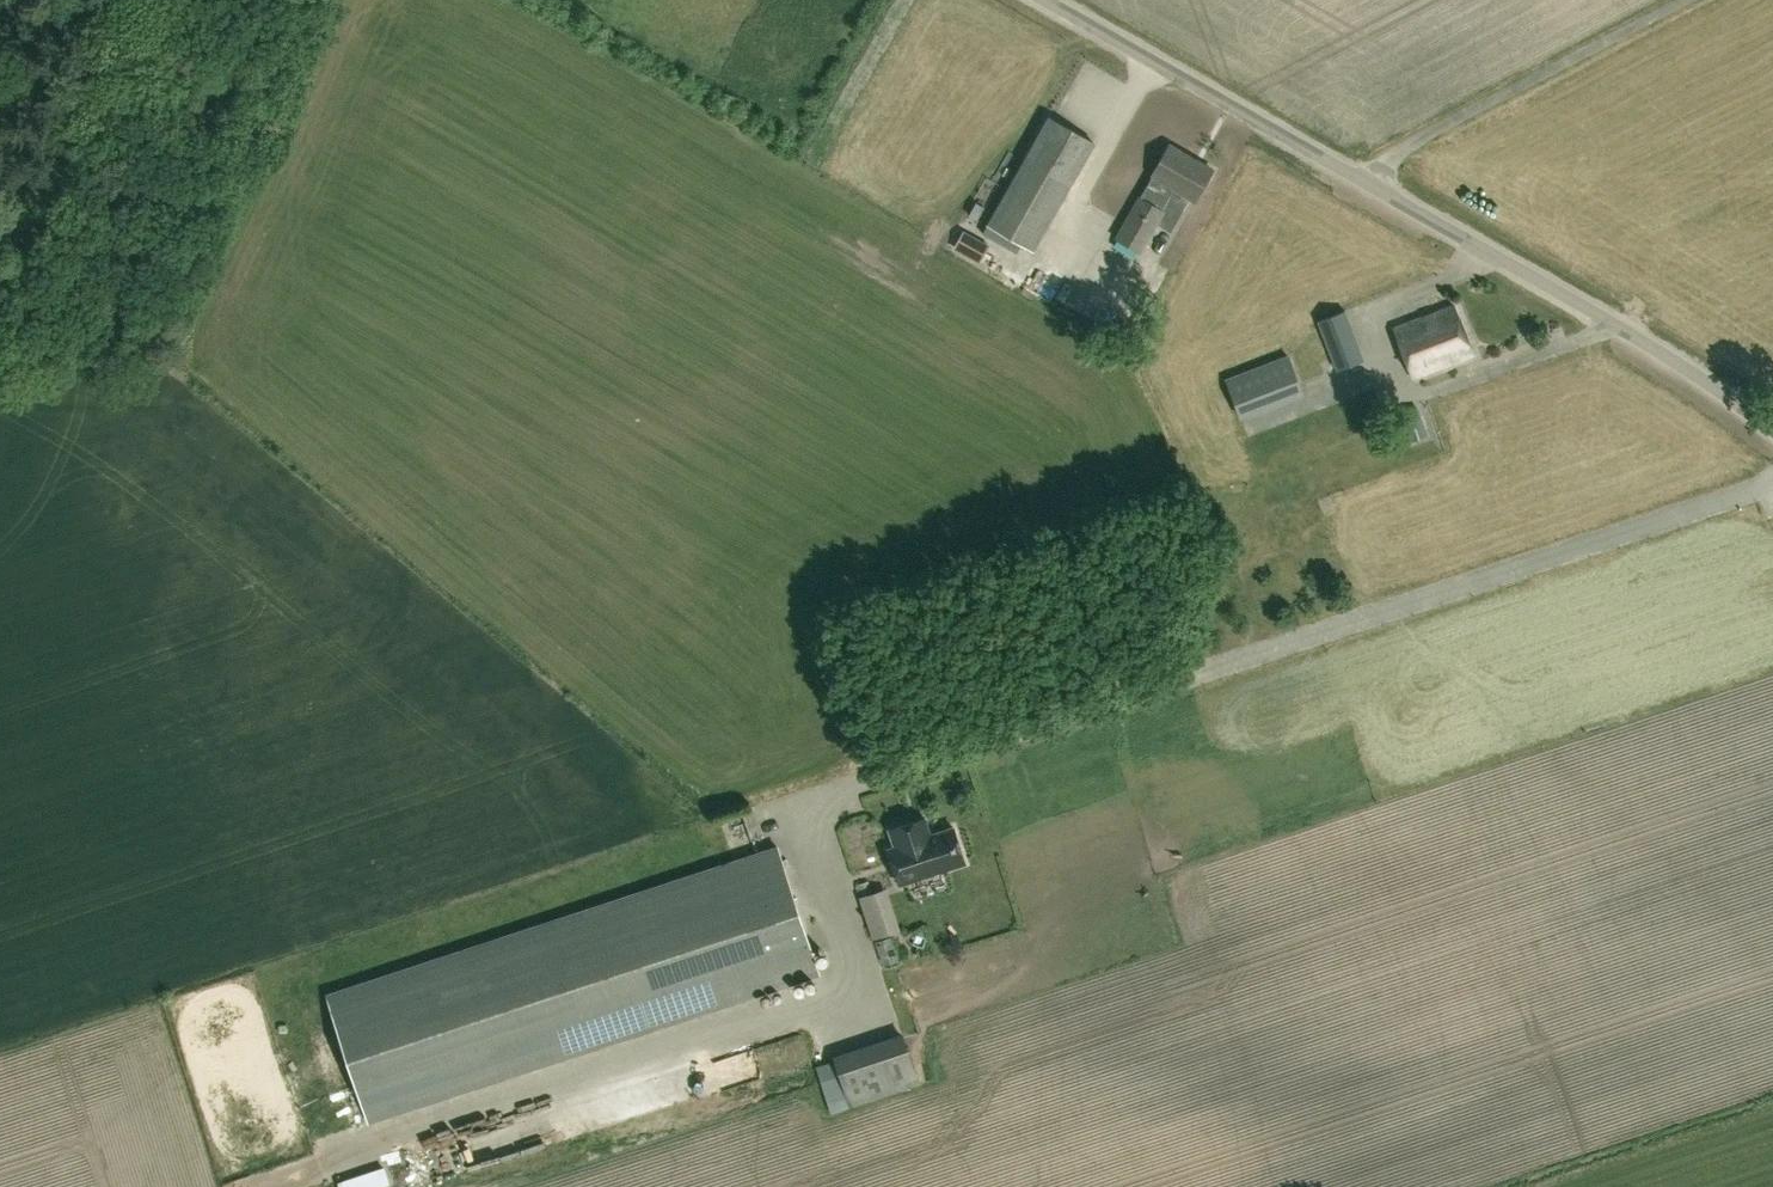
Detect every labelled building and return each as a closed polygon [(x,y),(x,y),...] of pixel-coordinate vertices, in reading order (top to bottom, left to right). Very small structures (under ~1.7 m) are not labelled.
[(1034,250),(1095,142),(1049,116),(988,224),(1034,250)] [(1195,200),(1213,169),(1170,145),(1152,176),(1153,176),(1141,197),(1117,238),(1141,252),(1157,223),(1171,231),(1191,198),(1195,200)] [(979,262),(988,246),(966,233),(957,249),(979,262)] [(1414,378),(1475,355),(1456,306),(1395,329),(1414,378)] [(1337,370),(1364,360),(1345,311),(1318,321),(1337,370)] [(1241,419),(1304,395),(1288,354),(1225,378),(1241,419)] [(1412,442),(1428,436),(1417,407),(1401,413),(1412,442)] [(883,832),(901,884),(937,872),(934,864),(963,855),(951,818),(922,828),(920,820),(883,832)] [(825,963),(782,836),(323,988),(364,1117),(825,963)] [(901,930),(887,888),(859,897),(873,939),(901,930)] [(394,1166),(400,1186),(421,1186),(475,1172),(468,1145),(394,1166)]
